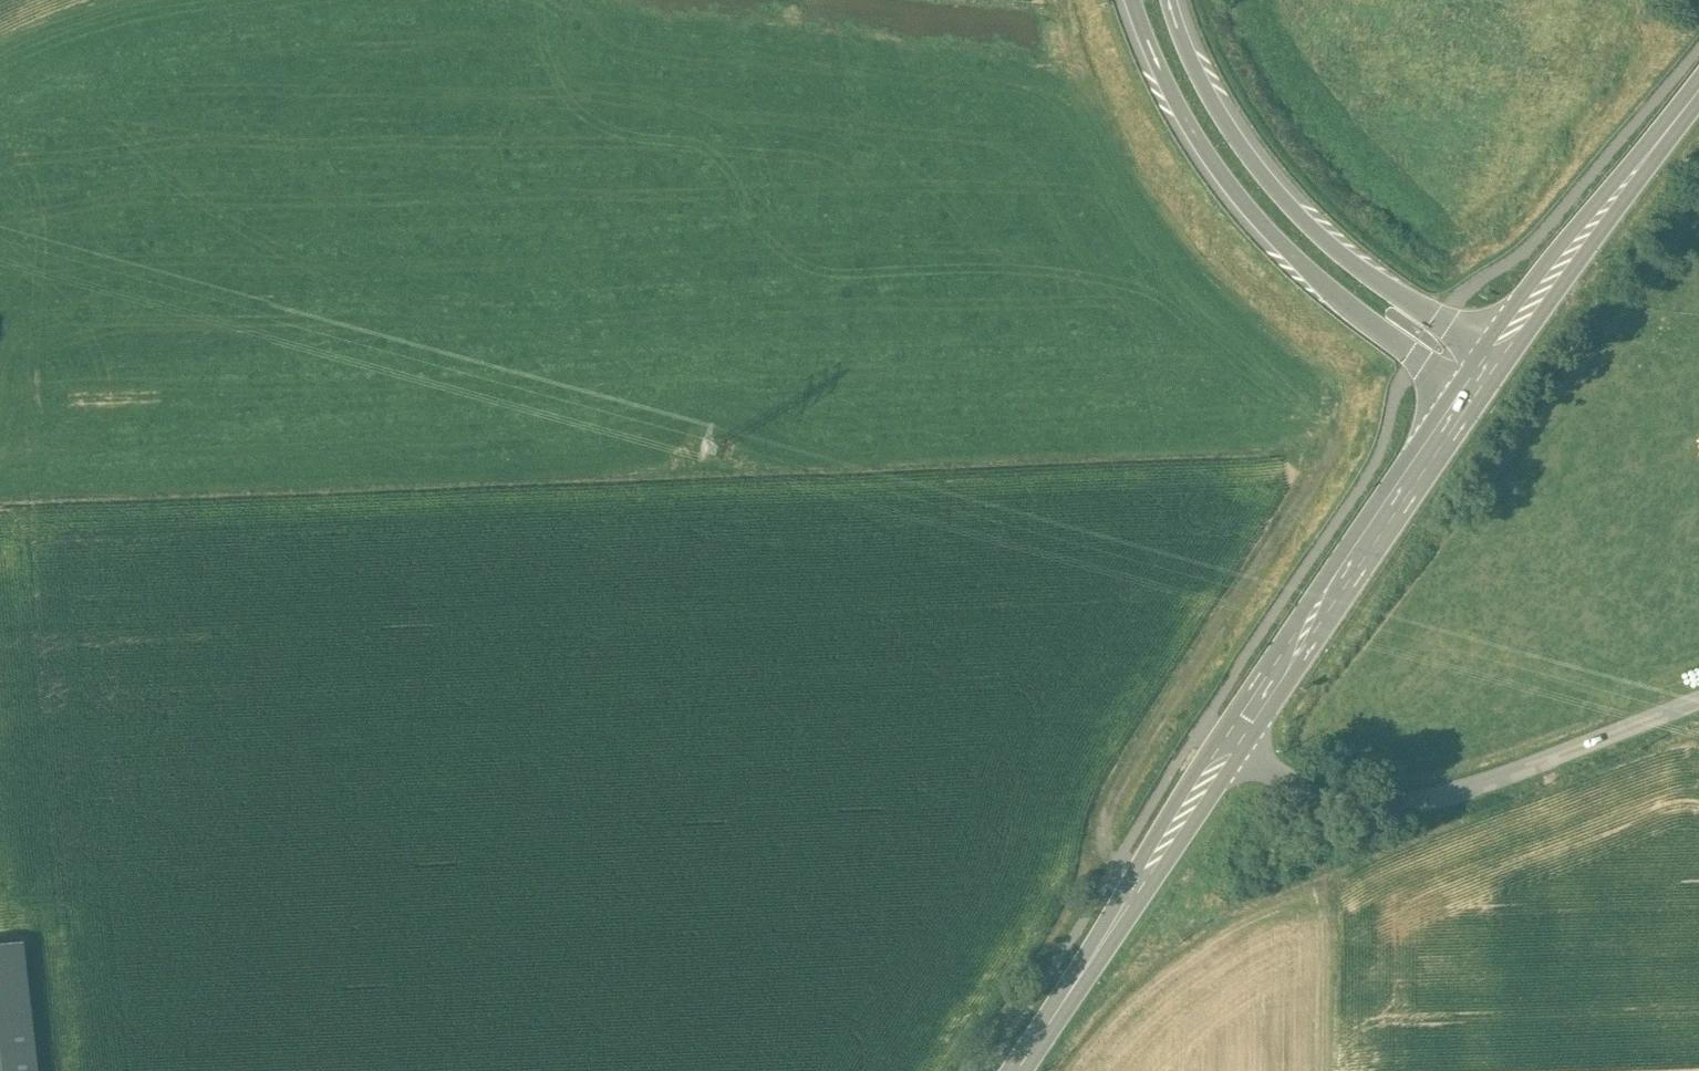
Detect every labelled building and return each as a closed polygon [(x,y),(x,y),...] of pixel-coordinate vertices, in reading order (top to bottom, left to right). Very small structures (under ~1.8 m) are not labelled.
[(20,945),(0,947),(0,1070),(33,1070),(20,945)]
